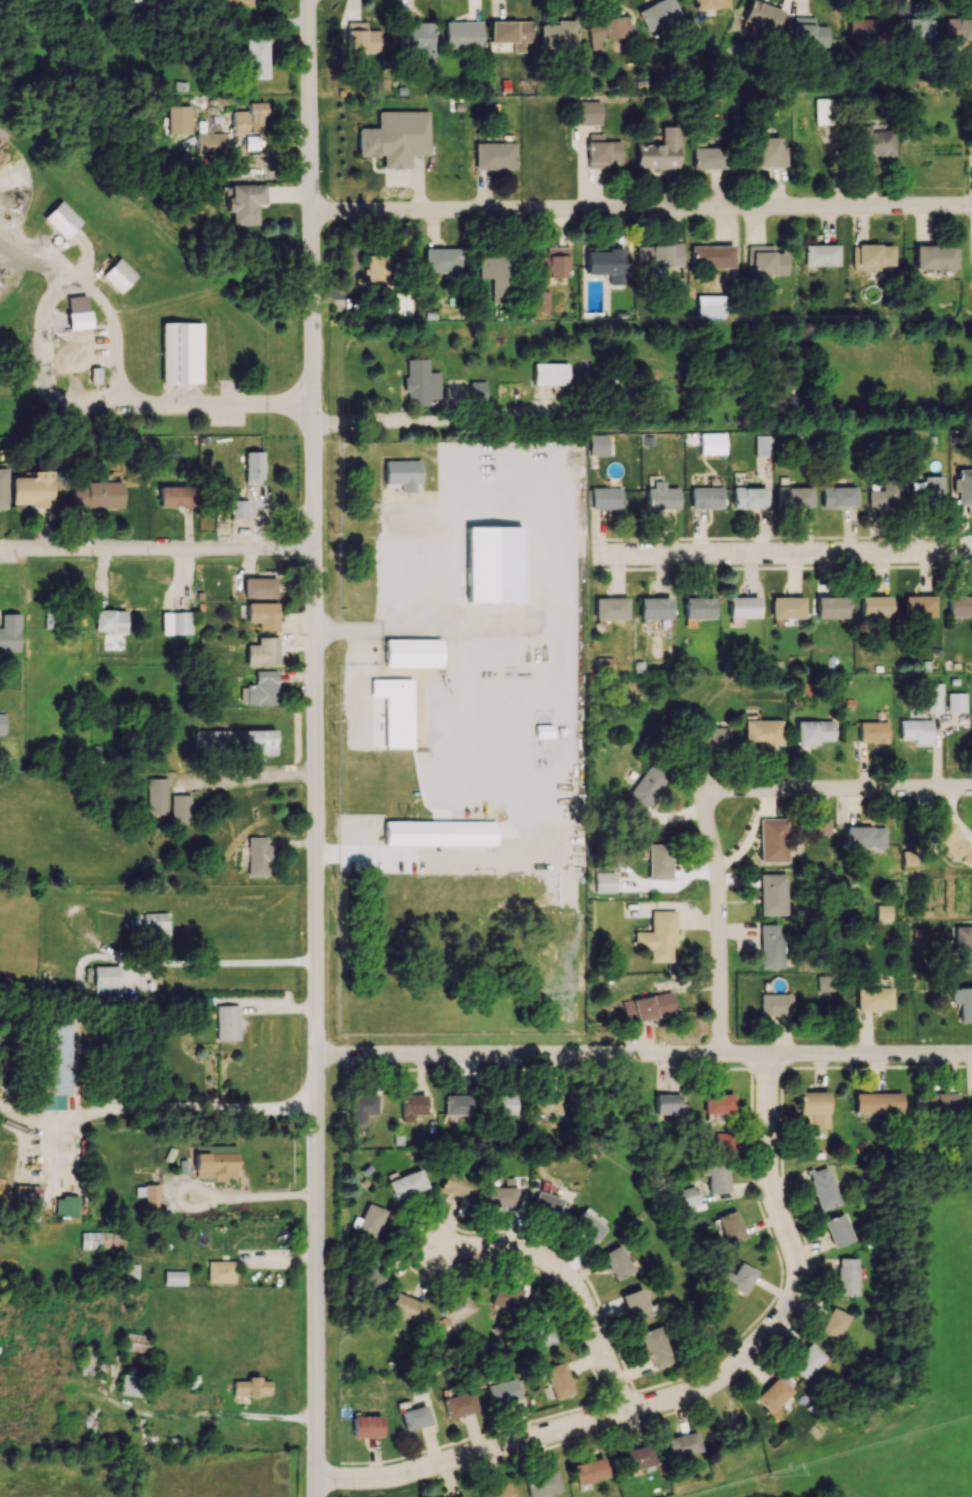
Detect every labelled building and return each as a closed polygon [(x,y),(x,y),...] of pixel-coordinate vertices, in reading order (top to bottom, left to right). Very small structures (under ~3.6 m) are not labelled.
[(646,32),(678,16),(671,0),(657,0),(636,11),(646,32)] [(728,8),(727,0),(692,0),(692,10),(728,8)] [(754,0),(750,0),(742,20),(774,32),(782,11),(754,0)] [(586,22),(590,49),(599,48),(598,40),(629,36),(626,16),(586,22)] [(826,26),(813,25),(814,17),(793,17),(792,46),(825,47),(826,26)] [(883,19),(848,18),(847,42),(883,42),(883,19)] [(931,19),(895,18),(895,40),(931,40),(931,19)] [(971,41),(971,18),(944,18),(944,41),(971,41)] [(575,47),(575,20),(555,20),(555,25),(539,25),(539,47),(575,47)] [(444,22),(444,50),(481,50),(481,21),(444,22)] [(530,21),(489,21),(489,42),(513,42),(512,52),(523,52),(523,42),(529,42),(530,21)] [(365,22),(346,22),(345,45),(351,45),(351,51),(379,51),(379,30),(365,30),(365,22)] [(431,22),(413,23),(413,27),(397,28),(398,49),(414,49),(414,67),(433,66),(431,22)] [(244,40),(245,79),(268,78),(267,40),(244,40)] [(816,124),(837,124),(837,98),(816,99),(816,124)] [(600,101),(577,102),(578,125),(600,124),(600,101)] [(232,134),(260,133),(259,116),(265,116),(264,102),(246,102),(246,111),(231,111),(232,134)] [(167,134),(190,134),(190,106),(166,106),(167,134)] [(429,155),(428,111),(377,112),(377,128),(357,128),(358,157),(382,156),(383,169),(410,169),(410,155),(429,155)] [(895,158),(895,129),(858,129),(858,164),(875,164),(875,158),(895,158)] [(195,133),(196,154),(224,153),(223,132),(195,133)] [(620,141),(603,141),(603,134),(587,134),(587,168),(607,168),(607,161),(620,161),(620,141)] [(787,166),(787,147),(780,147),(780,137),(754,136),(752,165),(787,166)] [(515,143),(474,142),(474,169),(515,169),(515,143)] [(693,169),(727,169),(727,148),(694,147),(693,169)] [(265,184),(231,184),(231,198),(227,198),(227,212),(231,212),(232,225),(258,224),(258,204),(266,204),(265,184)] [(65,239),(82,221),(59,200),(42,219),(65,239)] [(682,244),(636,245),(636,269),(682,267),(682,244)] [(838,266),(837,244),(804,245),(805,267),(838,266)] [(893,269),(893,245),(853,244),(852,268),(893,269)] [(733,268),(733,245),(690,246),(691,269),(733,268)] [(772,245),(747,245),(746,266),(752,266),(752,274),(785,275),(786,253),(772,253),(772,245)] [(914,270),(933,269),(933,270),(954,270),(954,245),(914,246),(914,270)] [(568,277),(567,247),(545,247),(546,257),(534,257),(534,278),(568,277)] [(424,273),(460,272),(460,248),(424,249),(424,273)] [(623,248),(606,248),(606,252),(585,252),(584,274),(608,275),(608,285),(622,285),(623,248)] [(389,287),(390,255),(366,255),(366,280),(368,280),(368,287),(389,287)] [(119,293),(136,275),(117,257),(100,276),(119,293)] [(489,303),(513,303),(512,257),(477,257),(478,279),(489,279),(489,303)] [(548,290),(530,291),(530,312),(549,312),(548,290)] [(65,297),(68,330),(90,327),(86,295),(65,297)] [(695,316),(723,317),(723,296),(696,295),(695,316)] [(202,383),(201,322),(160,323),(161,384),(202,383)] [(440,372),(428,372),(428,359),(406,359),(407,406),(431,405),(430,390),(440,389),(440,372)] [(567,384),(566,363),(532,363),(533,385),(567,384)] [(468,381),(468,396),(486,397),(486,382),(468,381)] [(699,445),(700,433),(685,432),(685,444),(699,445)] [(724,455),(724,433),(700,433),(700,454),(724,455)] [(608,435),(588,434),(587,456),(607,456),(608,435)] [(755,456),(771,456),(771,435),(755,435),(755,456)] [(263,452),(244,451),(244,483),(263,483),(263,452)] [(420,460),(384,461),(384,484),(400,484),(401,493),(415,493),(415,484),(421,484),(420,460)] [(957,470),(957,505),(966,505),(966,513),(971,513),(971,469),(957,470)] [(12,503),(35,504),(35,507),(52,507),(52,471),(33,471),(33,477),(12,477),(12,503)] [(941,476),(922,476),(922,482),(910,482),(910,494),(919,494),(919,503),(941,503),(941,476)] [(867,491),(867,506),(900,506),(899,480),(881,480),(882,490),(867,491)] [(122,481),(86,482),(86,486),(72,486),(72,508),(122,507),(122,481)] [(677,488),(664,488),(664,481),(653,481),(653,488),(646,488),(646,509),(678,508),(677,488)] [(160,487),(160,507),(194,506),(194,486),(160,487)] [(620,509),(620,487),(590,488),(590,509),(620,509)] [(722,488),(690,487),(690,508),(721,509),(722,488)] [(811,506),(811,487),(776,487),(776,505),(811,506)] [(855,507),(854,487),(820,487),(820,507),(855,507)] [(766,488),(732,488),(732,508),(766,507),(766,488)] [(230,519),(248,519),(248,500),(230,500),(230,519)] [(243,598),(276,597),(276,578),(243,578),(243,598)] [(526,584),(458,583),(457,601),(526,602),(526,584)] [(948,595),(947,616),(971,617),(971,596),(948,595)] [(859,597),(860,618),(890,617),(889,596),(859,597)] [(904,596),(903,617),(934,618),(934,596),(904,596)] [(639,598),(639,619),(675,619),(674,597),(639,598)] [(714,618),(714,597),(683,598),(684,619),(714,618)] [(758,597),(727,597),(727,618),(758,618),(758,597)] [(771,619),(803,618),(802,597),(770,598),(771,619)] [(815,618),(845,618),(845,597),(815,597),(815,618)] [(594,620),(627,619),(626,598),(594,598),(594,620)] [(277,602),(247,603),(247,623),(258,623),(258,630),(277,630),(277,602)] [(125,633),(126,610),(95,610),(95,632),(125,633)] [(192,634),(191,612),(161,612),(162,634),(192,634)] [(19,614),(1,614),(1,627),(0,627),(0,652),(18,652),(19,614)] [(245,645),(246,667),(279,666),(278,637),(257,637),(257,645),(245,645)] [(441,640),(384,639),(384,666),(440,667),(441,640)] [(277,671),(255,671),(255,684),(246,685),(246,705),(277,705),(277,671)] [(412,748),(411,679),(370,679),(370,697),(384,697),(384,748),(412,748)] [(926,712),(942,712),(942,683),(926,684),(926,712)] [(947,712),(966,712),(965,693),(947,693),(947,712)] [(744,746),(782,745),(781,720),(744,720),(744,746)] [(932,720),(899,720),(899,740),(913,740),(913,745),(931,745),(932,720)] [(796,721),(796,746),(818,745),(818,741),(833,741),(833,721),(796,721)] [(887,722),(858,722),(858,743),(887,743),(887,722)] [(728,728),(700,728),(700,749),(728,749),(728,728)] [(228,731),(195,730),(194,751),(228,752),(228,731)] [(275,754),(274,730),(229,731),(230,755),(275,754)] [(668,776),(649,763),(623,801),(642,813),(668,776)] [(166,815),(167,777),(148,776),(147,815),(166,815)] [(190,794),(171,795),(171,822),(191,822),(190,794)] [(760,862),(789,862),(788,829),(786,829),(786,819),(759,819),(760,862)] [(812,834),(830,835),(830,819),(812,819),(812,834)] [(494,822),(384,820),(383,844),(494,846),(494,822)] [(929,836),(965,868),(971,861),(971,846),(943,820),(929,836)] [(885,850),(885,827),(845,827),(845,851),(885,850)] [(247,876),(269,876),(269,838),(248,837),(247,876)] [(670,879),(669,844),(647,844),(648,880),(670,879)] [(615,892),(615,872),(594,873),(595,892),(615,892)] [(786,874),(760,874),(760,915),(786,915),(786,874)] [(892,905),(877,905),(876,920),(891,920),(892,905)] [(675,911),(651,911),(651,932),(634,932),(634,949),(649,949),(649,962),(670,962),(671,946),(675,946),(675,911)] [(168,938),(167,913),(143,914),(143,939),(168,938)] [(781,969),(781,925),(760,924),(760,968),(781,969)] [(953,926),(952,965),(971,966),(971,926),(953,926)] [(93,966),(94,996),(119,996),(119,966),(93,966)] [(818,991),(833,991),(832,978),(817,978),(818,991)] [(856,988),(856,1010),(892,1010),(892,987),(856,988)] [(945,989),(946,1005),(958,1004),(958,1022),(971,1022),(971,988),(945,989)] [(620,1000),(623,1022),(674,1015),(671,993),(620,1000)] [(790,994),(760,995),(760,1016),(791,1015),(790,994)] [(238,1005),(215,1006),(216,1041),(238,1040),(238,1005)] [(72,1093),(71,1024),(42,1025),(43,1110),(64,1110),(64,1093),(72,1093)] [(827,1091),(798,1092),(799,1129),(828,1128),(827,1091)] [(901,1092),(853,1093),(854,1113),(901,1112),(901,1092)] [(958,1093),(914,1094),(914,1114),(959,1113),(958,1093)] [(350,1129),(365,1129),(365,1114),(382,1114),(381,1094),(348,1095),(350,1129)] [(400,1095),(401,1122),(414,1121),(414,1115),(426,1115),(426,1094),(400,1095)] [(560,1115),(559,1094),(532,1095),(533,1116),(560,1115)] [(680,1095),(654,1094),(654,1115),(679,1115),(680,1095)] [(733,1094),(704,1094),(703,1114),(732,1114),(733,1094)] [(472,1095),(445,1095),(445,1115),(471,1115),(472,1095)] [(514,1115),(515,1096),(493,1095),(492,1115),(514,1115)] [(194,1145),(194,1179),(226,1179),(226,1177),(235,1177),(236,1145),(194,1145)] [(40,1205),(41,1166),(24,1165),(24,1171),(14,1170),(13,1204),(40,1205)] [(728,1165),(708,1166),(708,1193),(728,1192),(728,1165)] [(809,1171),(817,1209),(837,1206),(830,1167),(809,1171)] [(468,1200),(474,1180),(445,1170),(438,1190),(468,1200)] [(388,1179),(393,1199),(426,1190),(420,1171),(388,1179)] [(159,1183),(144,1184),(145,1211),(159,1211),(159,1183)] [(698,1203),(695,1185),(676,1189),(680,1207),(698,1203)] [(554,1218),(560,1198),(536,1191),(530,1210),(554,1218)] [(375,1238),(386,1210),(368,1203),(356,1231),(375,1238)] [(591,1243),(603,1228),(591,1218),(594,1214),(585,1207),(570,1226),(591,1243)] [(725,1244),(744,1238),(735,1210),(716,1216),(725,1244)] [(823,1221),(834,1248),(853,1240),(843,1213),(823,1221)] [(81,1249),(123,1248),(123,1231),(80,1232),(81,1249)] [(601,1253),(614,1280),(632,1271),(620,1245),(601,1253)] [(858,1295),(858,1258),(837,1258),(837,1295),(858,1295)] [(234,1282),(234,1261),(207,1261),(207,1283),(234,1282)] [(725,1271),(719,1284),(744,1295),(756,1271),(738,1262),(732,1275),(725,1271)] [(126,1282),(137,1282),(138,1264),(127,1263),(126,1282)] [(163,1285),(185,1286),(186,1271),(164,1270),(163,1285)] [(491,1306),(519,1308),(520,1289),(492,1287),(491,1306)] [(621,1295),(631,1322),(650,1315),(640,1288),(621,1295)] [(388,1311),(417,1323),(425,1304),(396,1292),(388,1311)] [(450,1327),(474,1308),(462,1292),(438,1312),(450,1327)] [(819,1332),(839,1340),(849,1315),(829,1307),(819,1332)] [(528,1331),(536,1349),(555,1341),(547,1322),(528,1331)] [(640,1331),(649,1369),(669,1365),(660,1327),(640,1331)] [(121,1350),(148,1353),(149,1336),(123,1333),(121,1350)] [(802,1379),(825,1358),(810,1343),(788,1364),(802,1379)] [(572,1394),(565,1362),(544,1367),(551,1399),(572,1394)] [(119,1394),(143,1397),(144,1376),(121,1374),(119,1394)] [(230,1396),(270,1397),(270,1381),(258,1381),(258,1377),(247,1376),(247,1381),(230,1380),(230,1396)] [(755,1399),(770,1413),(792,1391),(776,1376),(755,1399)] [(490,1406),(518,1398),(513,1379),(485,1386),(490,1406)] [(475,1412),(472,1392),(443,1397),(446,1418),(475,1412)] [(430,1424),(425,1405),(399,1412),(404,1431),(430,1424)] [(351,1416),(352,1438),(381,1437),(380,1416),(351,1416)] [(666,1439),(672,1461),(702,1452),(695,1430),(666,1439)] [(654,1464),(648,1444),(618,1453),(624,1473),(654,1464)] [(606,1479),(602,1458),(571,1464),(576,1485),(606,1479)] [(529,1496),(546,1496),(560,1492),(554,1469),(524,1478),(529,1496)] [(479,1496),(510,1496),(508,1484),(478,1490),(479,1496)]
